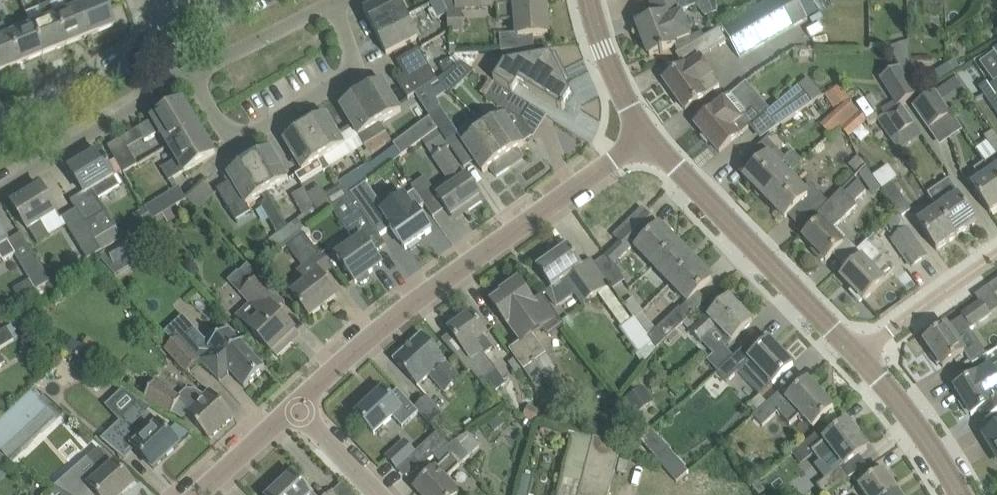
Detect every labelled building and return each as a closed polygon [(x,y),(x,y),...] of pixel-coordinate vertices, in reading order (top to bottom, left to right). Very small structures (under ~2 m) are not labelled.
[(90,36),(75,0),(63,0),(68,11),(54,16),(66,45),(90,36)] [(107,10),(103,0),(75,0),(90,36),(113,26),(107,10)] [(401,3),(399,0),(384,0),(364,10),(375,33),(407,16),(401,3)] [(431,4),(439,19),(448,14),(447,12),(441,0),(438,0),(431,4)] [(447,12),(497,7),(496,0),(441,0),(447,12)] [(498,5),(498,7),(499,21),(516,20),(518,34),(500,35),(501,51),(515,51),(535,49),(534,36),(548,35),(546,0),(515,3),(515,4),(498,5)] [(694,42),(681,10),(708,0),(665,0),(652,5),(657,18),(638,25),(650,55),(676,45),(678,52),(694,42)] [(699,58),(729,39),(741,58),(808,19),(796,0),(786,0),(781,3),(779,0),(769,0),(694,42),(678,52),(676,54),(684,65),(664,79),(685,110),(719,86),(699,58)] [(54,16),(49,4),(38,8),(43,21),(31,26),(43,54),(66,45),(54,16)] [(419,38),(414,29),(407,16),(375,33),(387,55),(419,38)] [(7,35),(2,24),(0,25),(0,72),(19,64),(7,35)] [(19,64),(43,54),(31,26),(7,35),(19,64)] [(910,74),(909,60),(909,40),(888,47),(907,75),(910,74)] [(979,63),(994,83),(996,81),(996,47),(992,50),(994,52),(979,63)] [(407,99),(425,89),(438,81),(418,49),(397,62),(405,75),(396,80),(407,99)] [(571,94),(565,82),(569,79),(556,53),(536,57),(504,63),(494,80),(513,92),(518,83),(563,111),(565,106),(564,105),(571,94)] [(498,60),(486,78),(493,82),(494,80),(504,63),(498,60)] [(900,68),(880,80),(897,107),(901,103),(916,94),(900,68)] [(494,83),(483,76),(474,90),(485,97),(505,110),(514,95),(494,83)] [(401,111),(393,98),(383,80),(362,93),(380,124),(381,124),(401,111)] [(841,85),(825,96),(833,108),(849,98),(841,85)] [(799,87),(768,111),(780,125),(813,102),(799,87)] [(993,88),(985,94),(996,112),(996,93),(993,88)] [(936,90),(912,107),(929,130),(952,114),(936,90)] [(386,132),(381,124),(380,124),(362,93),(340,106),(354,129),(347,133),(352,142),(360,137),(364,145),(386,132)] [(719,152),(760,118),(753,109),(747,113),(731,93),(715,107),(695,124),(719,152)] [(847,99),(830,116),(839,126),(843,123),(857,110),(847,99)] [(169,146),(199,128),(183,101),(137,129),(145,143),(162,133),(169,146)] [(897,107),(878,120),(892,140),(915,124),(901,103),(897,107)] [(447,141),(458,133),(439,106),(428,113),(447,141)] [(857,110),(843,123),(853,133),(867,120),(857,110)] [(524,145),(513,128),(503,114),(483,128),(510,168),(523,158),(517,149),(524,145)] [(352,142),(347,133),(340,138),(326,115),(305,128),(329,168),(351,155),(345,146),(352,142)] [(161,168),(169,182),(215,154),(199,128),(169,146),(177,158),(161,168)] [(323,171),(329,168),(305,128),(284,140),(302,170),(317,161),(323,171)] [(496,177),(510,168),(483,128),(463,142),(483,172),(490,168),(496,177)] [(437,131),(421,141),(430,154),(446,144),(437,131)] [(993,131),(985,138),(996,153),(985,162),(996,180),(996,136),(993,131)] [(124,173),(137,165),(121,139),(108,147),(124,173)] [(786,159),(781,154),(766,139),(744,160),(753,170),(745,177),(765,198),(788,176),(803,162),(793,151),(786,159)] [(390,166),(405,155),(397,145),(389,152),(382,156),(390,166)] [(289,179),(281,166),(270,149),(248,162),(267,192),(289,179)] [(480,196),(469,180),(467,176),(466,177),(446,149),(432,158),(452,187),(438,197),(451,216),(480,196)] [(121,187),(107,165),(99,152),(71,170),(84,193),(71,201),(76,210),(97,241),(103,251),(115,244),(115,245),(123,240),(122,239),(116,229),(117,229),(100,200),(121,187)] [(374,178),(390,166),(382,156),(368,166),(367,164),(339,183),(347,197),(351,194),(367,183),(374,178)] [(858,156),(848,165),(855,172),(864,163),(858,156)] [(231,180),(217,190),(236,222),(248,208),(246,205),(261,195),(264,200),(261,202),(261,208),(277,235),(268,241),(276,251),(291,240),(284,230),(288,227),(267,192),(248,162),(228,174),(231,180)] [(996,209),(996,180),(985,162),(975,169),(980,178),(970,185),(990,213),(996,209)] [(882,189),(875,178),(868,168),(859,175),(873,195),(882,189)] [(875,178),(882,189),(901,216),(912,209),(885,171),(875,178)] [(801,220),(816,206),(824,198),(810,183),(803,191),(788,176),(765,198),(785,218),(792,211),(801,220)] [(977,222),(958,195),(960,194),(950,179),(928,194),(937,208),(957,236),(977,222)] [(844,243),(832,231),(857,206),(855,203),(866,193),(858,181),(845,194),(842,191),(831,202),(816,216),(821,221),(818,224),(803,238),(815,249),(812,252),(822,262),(824,260),(826,261),(844,243)] [(206,182),(188,195),(198,208),(216,194),(206,182)] [(332,209),(347,197),(339,183),(324,193),(320,187),(308,194),(315,207),(303,215),(299,218),(306,229),(332,209)] [(383,215),(372,199),(369,195),(374,192),(367,183),(351,194),(372,224),(384,216),(391,227),(406,248),(430,231),(416,210),(424,205),(421,199),(416,193),(396,206),(383,215)] [(42,222),(57,212),(42,187),(13,205),(29,230),(30,229),(39,244),(51,237),(42,222)] [(175,207),(187,200),(179,187),(145,208),(153,221),(155,219),(175,207)] [(315,207),(308,194),(303,188),(292,196),(303,215),(315,207)] [(377,231),(372,224),(351,194),(347,197),(332,209),(342,222),(357,243),(337,257),(356,283),(382,265),(364,239),(377,231)] [(175,207),(155,219),(158,224),(166,219),(169,224),(181,216),(175,207)] [(142,227),(153,221),(145,208),(134,215),(142,227)] [(936,250),(957,236),(937,208),(917,222),(936,250)] [(103,252),(103,251),(97,241),(76,210),(63,218),(88,261),(103,252)] [(660,226),(659,226),(656,223),(645,211),(617,239),(620,242),(606,255),(614,263),(633,245),(654,266),(677,244),(660,226)] [(291,240),(306,229),(299,218),(288,227),(284,230),(291,240)] [(4,234),(0,228),(0,262),(4,260),(5,261),(16,254),(4,234)] [(906,228),(891,238),(911,266),(926,256),(906,228)] [(123,259),(146,246),(137,231),(122,239),(123,240),(115,245),(123,259)] [(858,250),(857,251),(855,252),(861,258),(841,277),(864,301),(884,281),(870,266),(882,255),(875,247),(883,240),(876,233),(858,250)] [(322,257),(310,241),(305,234),(288,247),(305,269),(302,271),(310,282),(292,296),(302,310),(304,309),(310,317),(337,296),(312,264),(322,257)] [(671,284),(694,261),(677,244),(654,266),(671,284)] [(568,246),(537,268),(552,288),(547,292),(557,307),(579,291),(587,301),(608,287),(610,285),(592,260),(583,266),(568,246)] [(37,290),(50,282),(34,254),(20,263),(37,290)] [(671,284),(688,302),(712,280),(694,261),(671,284)] [(278,295),(260,277),(248,264),(240,272),(239,271),(229,281),(252,304),(238,317),(272,353),(295,331),(269,304),(278,295)] [(564,326),(554,311),(543,295),(533,302),(519,281),(501,293),(503,295),(492,303),(522,343),(512,351),(517,358),(511,362),(523,378),(529,386),(554,368),(545,357),(529,333),(540,326),(548,337),(564,326)] [(54,282),(32,298),(41,311),(63,294),(54,282)] [(970,326),(972,328),(991,315),(990,313),(993,311),(996,316),(996,315),(996,285),(995,282),(975,296),(980,303),(963,315),(964,316),(947,327),(946,326),(925,341),(943,367),(965,352),(955,337),(970,326)] [(634,318),(635,319),(645,312),(634,298),(624,305),(633,318),(634,318)] [(731,342),(738,335),(752,322),(730,298),(710,318),(706,314),(689,330),(701,343),(717,328),(731,342)] [(679,307),(648,336),(652,342),(658,348),(683,323),(689,318),(679,307)] [(460,323),(450,331),(451,333),(463,350),(455,356),(467,372),(468,373),(472,370),(481,383),(485,379),(494,391),(505,384),(484,355),(493,348),(483,335),(486,334),(484,331),(473,314),(471,316),(467,314),(460,319),(460,323)] [(632,319),(620,328),(637,353),(652,342),(648,336),(635,319),(634,318),(633,318),(632,319)] [(265,370),(228,329),(221,336),(216,331),(206,340),(194,327),(182,338),(200,360),(206,366),(220,381),(230,372),(245,388),(265,370)] [(15,341),(8,328),(0,333),(0,349),(15,341)] [(462,377),(436,349),(422,335),(394,361),(418,386),(428,376),(444,393),(462,377)] [(200,360),(182,338),(180,336),(165,349),(187,373),(200,360)] [(23,340),(21,353),(34,356),(37,342),(23,340)] [(718,372),(717,373),(726,382),(738,372),(759,395),(771,384),(772,385),(779,379),(793,365),(770,340),(755,354),(752,358),(743,349),(734,357),(718,372)] [(723,346),(708,361),(718,372),(734,357),(723,346)] [(83,347),(76,357),(93,368),(99,358),(83,347)] [(996,414),(996,376),(991,367),(978,375),(978,374),(955,388),(971,416),(980,411),(986,421),(996,414)] [(813,427),(819,422),(834,408),(808,380),(787,399),(780,392),(753,416),(763,427),(778,412),(790,425),(801,415),(813,427)] [(210,390),(204,396),(196,390),(188,390),(180,396),(156,381),(145,398),(172,413),(182,419),(187,414),(210,439),(234,416),(210,390)] [(655,401),(643,385),(624,401),(635,416),(655,401)] [(384,391),(357,415),(374,434),(389,420),(393,417),(402,427),(419,411),(415,407),(399,389),(389,397),(384,391)] [(121,423),(104,440),(109,445),(124,458),(135,448),(154,468),(179,446),(165,431),(160,425),(160,426),(148,413),(152,409),(123,390),(106,406),(121,423)] [(11,461),(57,418),(32,391),(0,421),(0,450),(11,461)] [(427,396),(415,407),(419,411),(431,424),(443,414),(427,396)] [(523,416),(535,422),(541,412),(529,405),(523,416)] [(498,415),(488,423),(494,431),(504,423),(498,415)] [(820,463),(834,452),(845,466),(867,449),(847,422),(826,438),(821,432),(795,451),(803,462),(814,454),(820,463)] [(984,437),(996,459),(996,429),(984,437)] [(434,457),(451,445),(438,431),(418,450),(428,461),(434,457)] [(459,494),(445,479),(480,447),(467,434),(451,445),(434,457),(441,464),(416,488),(422,494),(459,494)] [(583,480),(593,442),(574,437),(564,475),(583,480)] [(621,445),(594,438),(593,442),(583,480),(579,494),(609,494),(619,457),(622,445),(621,445)] [(99,448),(92,440),(81,451),(96,467),(82,480),(66,470),(55,486),(57,488),(68,494),(92,494),(94,491),(98,494),(124,494),(134,486),(115,464),(114,465),(99,448)] [(398,469),(416,453),(405,441),(387,457),(398,469)] [(627,474),(631,460),(634,460),(638,448),(622,443),(621,445),(622,445),(619,457),(621,457),(617,472),(627,474)] [(10,462),(0,456),(0,466),(6,470),(10,462)] [(849,479),(841,468),(817,485),(825,494),(826,494),(849,479)] [(301,484),(304,481),(293,469),(277,483),(281,487),(271,494),(311,494),(301,484)] [(898,492),(883,470),(858,486),(864,494),(893,494),(898,492)]
